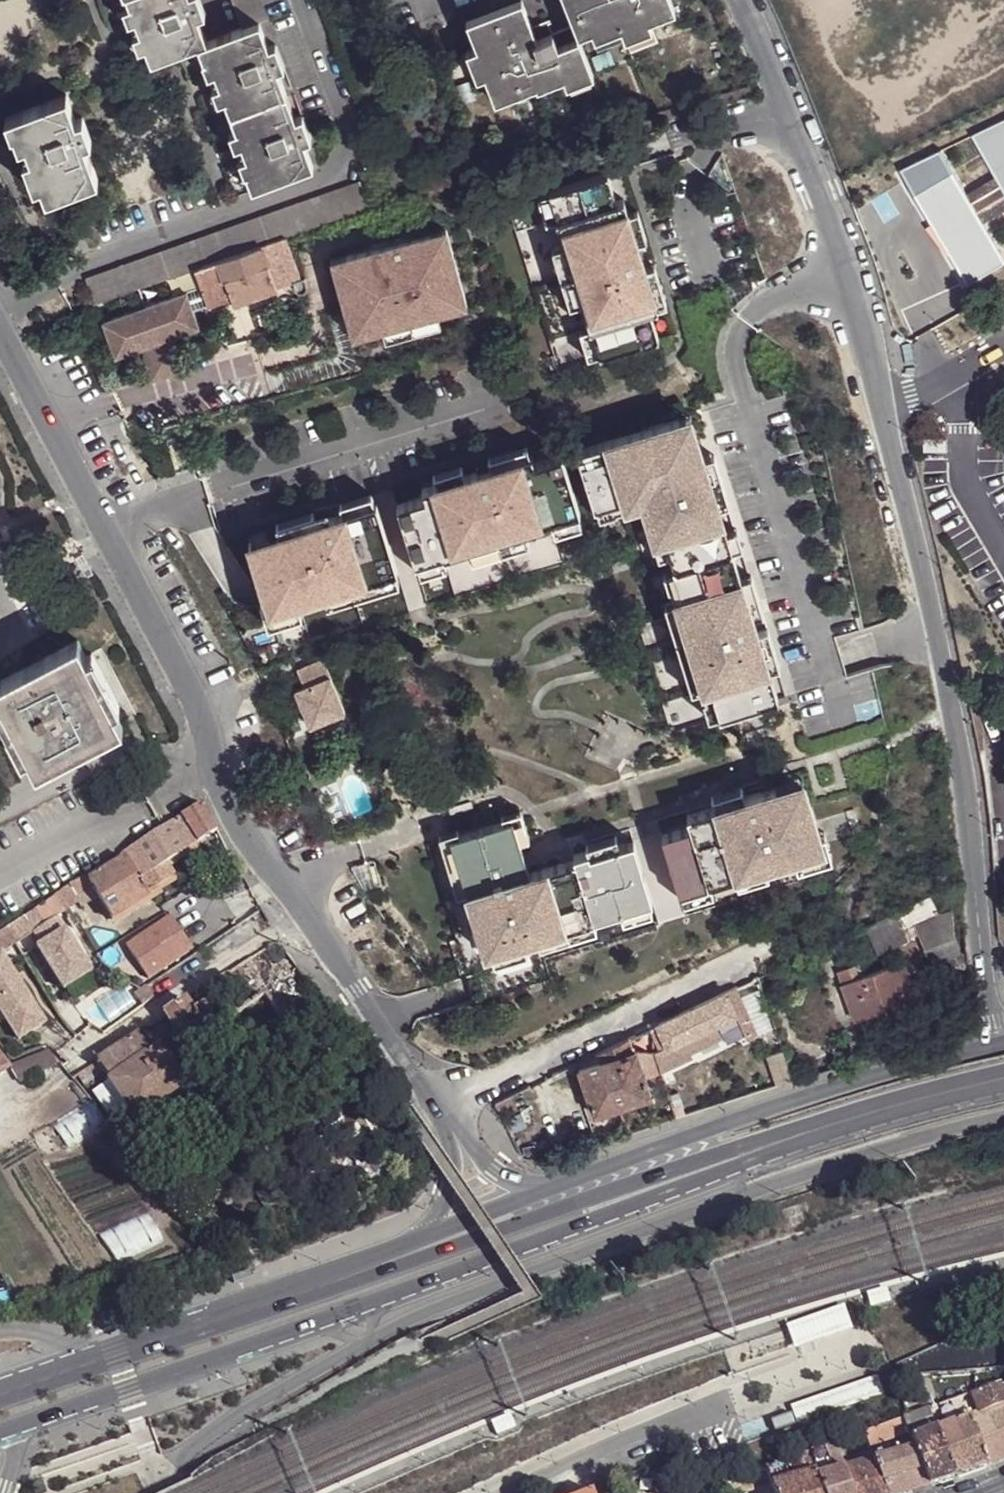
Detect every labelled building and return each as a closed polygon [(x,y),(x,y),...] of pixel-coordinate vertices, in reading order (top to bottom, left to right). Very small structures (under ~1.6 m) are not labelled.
[(132,7),(137,22),(141,34),(147,48),(153,64),(199,46),(207,44),(199,18),(206,16),(200,0),(129,0),(132,7)] [(269,19),(262,0),(233,0),(244,28),(269,19)] [(578,37),(572,23),(552,31),(546,20),(532,25),(522,0),(474,18),(484,46),(477,48),(473,50),(483,75),(495,102),(534,88),(535,92),(560,81),(591,70),(578,37)] [(578,37),(587,34),(615,23),(617,29),(619,33),(646,24),(674,13),(670,0),(563,0),(572,23),(578,37)] [(137,22),(132,7),(125,11),(130,24),(137,22)] [(484,46),(474,18),(466,22),(477,48),(484,46)] [(615,23),(587,34),(589,41),(617,29),(615,23)] [(207,44),(199,46),(206,62),(211,60),(215,73),(220,87),(225,101),(237,132),(242,145),(247,158),(251,171),(248,172),(253,188),(314,165),(305,142),(311,138),(304,118),(297,119),(278,70),(285,68),(276,46),(270,49),(261,24),(207,44)] [(646,24),(619,33),(622,42),(648,32),(646,24)] [(147,48),(141,34),(135,38),(139,50),(147,48)] [(483,75),(473,50),(464,53),(475,79),(483,75)] [(211,60),(206,62),(203,64),(208,76),(215,73),(211,60)] [(591,70),(560,81),(562,89),(594,78),(591,70)] [(225,101),(220,87),(214,90),(219,103),(225,101)] [(47,197),(98,179),(86,143),(93,140),(83,118),(76,120),(67,97),(7,120),(13,134),(15,134),(22,131),(27,145),(31,158),(42,184),(47,197)] [(972,136),(995,177),(964,195),(940,150),(900,172),(968,285),(1003,265),(1003,261),(984,227),(1003,214),(1003,119),(972,136)] [(22,131),(15,134),(20,147),(27,145),(22,131)] [(242,145),(237,132),(231,134),(236,149),(242,145)] [(42,184),(31,158),(26,162),(35,187),(42,184)] [(251,171),(247,158),(241,161),(245,173),(248,172),(251,171)] [(555,193),(563,219),(572,245),(581,274),(590,301),(598,328),(606,354),(606,355),(661,337),(652,311),(662,308),(658,294),(650,268),(643,248),(635,220),(628,199),(619,202),(610,175),(555,193)] [(326,224),(372,208),(362,182),(88,280),(98,306),(144,290),(167,282),(195,272),(198,271),(221,263),(264,247),(288,238),(289,238),(326,224)] [(555,193),(544,197),(552,223),(563,219),(555,193)] [(646,217),(635,220),(643,248),(655,244),(646,217)] [(445,225),(333,264),(359,338),(387,328),(415,318),(443,309),(471,299),(445,225)] [(221,263),(198,271),(210,307),(221,303),(234,299),(236,304),(287,288),(305,282),(289,238),(288,238),(264,247),(221,263)] [(572,245),(560,249),(569,277),(577,305),(590,301),(581,274),(572,245)] [(661,265),(650,268),(658,294),(669,290),(661,265)] [(182,298),(187,312),(195,309),(191,295),(182,298)] [(182,298),(149,309),(160,344),(175,339),(202,329),(195,309),(187,312),(182,298)] [(234,299),(221,303),(223,309),(236,304),(234,299)] [(149,309),(115,321),(120,334),(111,337),(118,358),(145,349),(160,344),(149,309)] [(415,318),(387,328),(391,340),(419,329),(447,320),(443,309),(415,318)] [(106,323),(111,337),(120,334),(115,321),(106,323)] [(598,328),(586,331),(594,358),(606,354),(598,328)] [(175,339),(160,344),(170,377),(185,373),(175,339)] [(160,344),(145,349),(155,381),(170,377),(160,344)] [(683,411),(649,422),(652,431),(685,421),(683,411)] [(652,431),(580,453),(597,510),(624,501),(626,508),(627,511),(646,505),(658,544),(666,541),(671,556),(675,571),(665,574),(670,591),(674,590),(677,603),(688,637),(704,689),(707,699),(704,700),(710,720),(779,698),(770,669),(758,632),(754,616),(742,580),(734,552),(729,536),(720,509),(713,486),(706,461),(693,419),(685,421),(652,431)] [(493,456),(495,463),(521,455),(519,448),(493,456)] [(429,497),(401,506),(418,561),(420,561),(445,553),(446,555),(472,547),(500,539),(528,530),(555,522),(554,519),(581,511),(583,511),(566,455),(537,464),(534,455),(525,458),(524,454),(521,455),(495,463),(479,468),(452,476),(435,481),(436,484),(427,488),(429,497)] [(715,458),(706,461),(713,486),(720,509),(730,506),(723,483),(715,458)] [(449,470),(452,476),(479,468),(477,461),(449,470)] [(345,503),(348,513),(378,503),(375,494),(345,503)] [(597,510),(600,519),(616,514),(616,511),(626,508),(624,501),(597,510)] [(268,597),(271,609),(300,600),(330,591),(353,584),(355,583),(399,570),(378,503),(348,513),(319,521),(285,532),(251,542),(268,597)] [(555,522),(558,531),(584,523),(581,511),(554,519),(555,522)] [(282,523),(285,532),(319,521),(316,512),(282,523)] [(500,539),(472,547),(476,558),(504,550),(532,542),(528,530),(500,539)] [(729,536),(734,552),(743,549),(738,532),(729,536)] [(666,541),(658,544),(663,558),(671,556),(666,541)] [(445,553),(420,561),(424,572),(449,564),(446,555),(445,553)] [(355,583),(357,593),(402,579),(399,570),(355,583)] [(752,577),(742,580),(754,616),(763,613),(752,577)] [(353,584),(330,591),(333,600),(356,593),(353,584)] [(268,597),(263,598),(269,620),(303,609),(300,600),(271,609),(268,597)] [(677,603),(668,606),(678,640),(694,692),(704,689),(688,637),(677,603)] [(768,629),(758,632),(770,669),(780,667),(768,629)] [(40,770),(127,723),(118,708),(89,653),(79,636),(0,677),(0,692),(4,701),(32,753),(40,770)] [(89,653),(118,708),(124,705),(96,650),(89,653)] [(346,713),(324,661),(298,672),(306,689),(296,692),(311,727),(346,713)] [(4,701),(0,704),(0,710),(25,757),(32,753),(4,701)] [(692,828),(663,837),(681,893),(683,892),(710,884),(736,876),(765,866),(795,858),(824,848),(820,835),(803,781),(745,799),(715,808),(688,816),(692,828)] [(712,798),(715,808),(745,799),(742,789),(712,798)] [(200,802),(180,814),(196,841),(216,829),(200,802)] [(180,814),(149,834),(165,862),(196,841),(180,814)] [(620,909),(648,900),(651,899),(633,840),(619,844),(589,853),(588,849),(573,854),(573,858),(529,872),(512,818),(459,835),(450,838),(485,950),(491,948),(524,938),(536,934),(565,925),(591,917),(620,909)] [(120,852),(123,857),(147,895),(157,889),(155,886),(173,875),(165,862),(149,834),(120,852)] [(795,858),(798,867),(832,857),(825,834),(820,835),(824,848),(795,858)] [(588,849),(589,853),(619,844),(616,835),(586,844),(588,849)] [(89,879),(86,881),(97,898),(110,919),(147,895),(123,857),(89,879)] [(736,876),(738,885),(769,876),(765,866),(736,876)] [(59,890),(58,892),(65,903),(68,908),(77,902),(81,909),(97,898),(86,881),(89,879),(87,876),(69,887),(68,885),(59,890)] [(683,892),(686,902),(712,894),(710,884),(683,892)] [(944,889),(929,896),(940,915),(955,908),(944,889)] [(0,928),(0,951),(1,952),(69,910),(68,908),(65,903),(58,892),(54,894),(48,897),(32,909),(2,927),(0,928)] [(929,896),(858,930),(873,954),(917,936),(934,967),(963,951),(959,939),(955,908),(940,915),(929,896)] [(648,900),(620,909),(623,918),(651,909),(648,900)] [(173,914),(129,941),(149,974),(194,947),(173,914)] [(565,925),(536,934),(539,944),(568,935),(594,927),(591,917),(565,925)] [(57,918),(33,932),(41,945),(36,948),(63,990),(91,973),(57,918)] [(524,938),(491,948),(494,958),(526,948),(524,938)] [(267,984),(281,978),(283,979),(297,972),(281,949),(278,947),(273,946),(268,947),(249,959),(261,974),(267,984)] [(43,1019),(1,952),(0,951),(0,1011),(16,1036),(43,1019)] [(226,975),(235,988),(261,974),(249,959),(226,975)] [(924,1008),(908,962),(873,973),(866,976),(846,984),(860,1019),(883,1013),(887,1023),(924,1008)] [(866,976),(873,973),(868,962),(862,965),(866,976)] [(842,972),(846,984),(866,976),(862,965),(842,972)] [(681,1015),(657,1026),(667,1047),(654,1053),(661,1074),(692,1058),(690,1054),(720,1039),(714,1025),(737,1014),(746,1010),(736,989),(728,992),(707,1002),(681,1015)] [(138,992),(134,995),(145,1011),(156,1003),(138,992)] [(286,1032),(263,999),(252,1006),(244,1011),(216,1030),(239,1064),(286,1032)] [(247,999),(239,1003),(244,1011),(252,1006),(247,999)] [(164,1016),(165,1017),(174,1031),(187,1052),(209,1039),(203,1030),(213,1024),(202,1006),(192,1013),(184,1002),(164,1016)] [(758,1034),(746,1010),(737,1014),(748,1039),(758,1034)] [(187,1052),(174,1031),(161,1040),(188,1080),(200,1072),(187,1052)] [(151,1053),(156,1049),(143,1032),(138,1035),(148,1049),(151,1053)] [(138,1035),(96,1062),(105,1074),(109,1080),(148,1049),(138,1035)] [(629,1039),(599,1054),(602,1063),(579,1070),(594,1116),(652,1097),(646,1079),(661,1074),(654,1053),(633,1051),(629,1039)] [(182,1087),(156,1049),(151,1053),(148,1049),(109,1080),(106,1082),(126,1106),(136,1119),(182,1087)] [(32,1057),(45,1072),(59,1062),(49,1050),(32,1057)] [(792,1077),(783,1051),(769,1056),(778,1082),(792,1077)] [(8,1067),(0,1055),(0,1073),(8,1067)] [(32,1057),(10,1066),(8,1067),(19,1085),(45,1072),(32,1057)] [(76,1076),(84,1088),(105,1074),(96,1062),(76,1076)] [(106,1082),(92,1093),(112,1117),(126,1106),(106,1082)] [(891,1294),(888,1285),(867,1293),(870,1302),(872,1307),(893,1299),(891,1294)] [(796,1345),(828,1334),(852,1325),(845,1302),(788,1322),(796,1345)] [(884,1393),(877,1374),(810,1397),(818,1416),(884,1393)] [(971,1393),(978,1414),(968,1418),(987,1467),(1003,1460),(1003,1381),(971,1393)] [(810,1397),(791,1403),(794,1410),(798,1423),(818,1416),(810,1397)] [(938,1417),(935,1407),(928,1409),(930,1415),(932,1420),(938,1417)] [(794,1410),(770,1417),(774,1430),(798,1423),(794,1410)] [(923,1411),(909,1416),(911,1422),(905,1423),(907,1428),(911,1439),(936,1430),(932,1420),(930,1415),(925,1416),(923,1411)] [(498,1435),(517,1426),(511,1414),(492,1423),(498,1435)] [(905,1423),(903,1418),(865,1432),(869,1442),(907,1428),(905,1423)] [(987,1467),(968,1418),(936,1430),(954,1478),(987,1467)] [(954,1478),(936,1430),(911,1439),(915,1449),(929,1486),(954,1478)] [(840,1441),(835,1443),(844,1470),(849,1468),(840,1441)] [(844,1470),(835,1443),(808,1453),(815,1473),(816,1478),(844,1470)] [(915,1449),(876,1460),(888,1492),(904,1492),(929,1486),(915,1449)] [(815,1473),(808,1453),(791,1459),(798,1478),(815,1473)] [(876,1460),(849,1468),(844,1470),(853,1492),(888,1492),(876,1460)] [(789,1480),(783,1461),(764,1468),(769,1480),(771,1485),(789,1480)] [(764,1468),(693,1492),(732,1492),(760,1483),(763,1492),(774,1492),(771,1485),(769,1480),(764,1468)] [(844,1470),(816,1478),(822,1492),(853,1492),(844,1470)] [(815,1473),(798,1478),(789,1480),(771,1485),(774,1492),(822,1492),(816,1478),(815,1473)]
